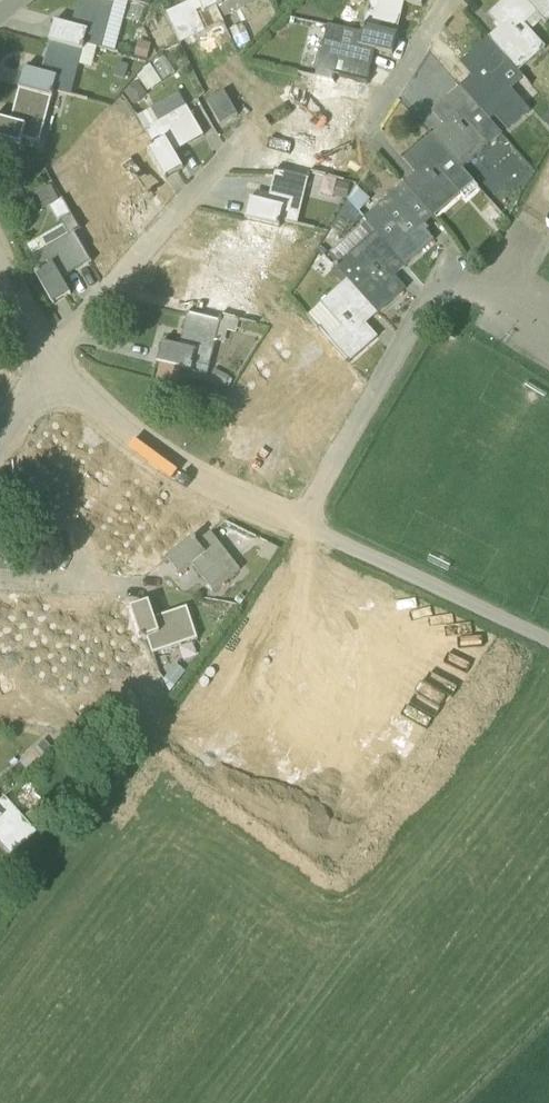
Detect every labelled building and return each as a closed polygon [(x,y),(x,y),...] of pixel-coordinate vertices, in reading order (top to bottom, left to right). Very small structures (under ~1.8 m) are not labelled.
[(112,5),(93,0),(78,0),(70,27),(54,23),(49,43),(82,52),(84,46),(96,49),(100,50),(102,50),(112,5)] [(220,0),(196,0),(166,15),(180,45),(223,25),(222,20),(216,9),(223,6),(220,0)] [(223,6),(216,9),(222,20),(266,0),(220,0),(223,6)] [(363,28),(396,36),(403,4),(421,8),(423,0),(369,0),(363,28)] [(524,0),(505,0),(488,16),(499,29),(488,39),(518,73),(545,49),(530,33),(543,21),(524,0)] [(546,25),(548,22),(548,0),(524,0),(546,25)] [(328,27),(315,78),(332,82),(334,76),(367,83),(374,52),(392,56),(396,36),(363,28),(361,35),(328,27)] [(488,39),(460,64),(471,77),(460,88),(499,134),(505,129),(507,131),(529,112),(521,102),(533,91),(488,39)] [(133,57),(146,61),(150,45),(137,42),(133,57)] [(24,71),(18,90),(52,99),(53,92),(70,96),(78,67),(91,71),(96,49),(84,46),(82,52),(49,43),(41,75),(24,71)] [(366,86),(367,83),(334,76),(332,82),(315,78),(304,124),(304,125),(337,133),(345,100),(362,104),(366,86)] [(135,84),(123,93),(133,106),(145,96),(135,84)] [(499,134),(460,88),(432,113),(443,126),(432,135),(462,170),(501,136),(499,134)] [(52,99),(18,90),(10,122),(0,120),(0,141),(20,147),(21,146),(22,140),(39,144),(52,99)] [(207,104),(220,127),(237,117),(224,93),(207,104)] [(147,150),(164,180),(165,180),(182,169),(174,154),(203,137),(186,108),(185,108),(178,95),(137,119),(153,147),(147,150)] [(540,119),(548,129),(548,110),(540,119)] [(276,171),(274,173),(308,180),(309,174),(326,178),(337,133),(304,125),(296,157),(279,153),(279,155),(276,171)] [(473,183),(432,135),(403,161),(414,175),(403,184),(434,218),(460,195),(464,200),(478,188),(473,183)] [(127,141),(112,149),(120,163),(134,155),(127,141)] [(164,180),(147,150),(107,174),(115,189),(110,192),(126,222),(145,211),(137,196),(164,180)] [(246,219),(244,221),(278,229),(280,221),(296,225),(308,180),(274,173),(267,205),(251,201),(246,219)] [(434,218),(403,184),(377,208),(355,188),(348,202),(405,267),(433,242),(426,233),(428,231),(425,226),(434,218)] [(73,234),(89,263),(107,253),(100,238),(126,222),(110,192),(70,216),(78,230),(73,234)] [(62,199),(50,206),(58,221),(70,214),(62,199)] [(405,267),(348,202),(331,230),(343,240),(357,225),(360,228),(327,257),(336,268),(335,268),(377,315),(405,290),(394,278),(405,267)] [(548,231),(548,203),(536,223),(548,231)] [(78,230),(70,216),(60,222),(63,227),(27,248),(32,258),(41,273),(35,275),(52,305),(68,296),(70,296),(61,280),(89,263),(73,234),(78,230)] [(220,249),(216,269),(249,276),(250,269),(267,273),(278,229),(244,221),(238,253),(220,249)] [(377,315),(347,282),(308,316),(320,330),(348,364),(376,339),(366,326),(377,315)] [(220,317),(219,324),(187,317),(179,348),(162,344),(157,364),(207,376),(214,343),(224,345),(227,333),(235,335),(238,321),(220,317)] [(192,539),(165,560),(178,576),(192,566),(212,591),(212,592),(239,572),(210,534),(196,545),(192,539)] [(259,558),(270,564),(278,550),(267,544),(259,558)] [(152,655),(197,640),(186,608),(154,619),(148,603),(129,610),(140,641),(147,639),(152,655)] [(8,856),(33,834),(2,798),(0,800),(0,846),(8,856)]
